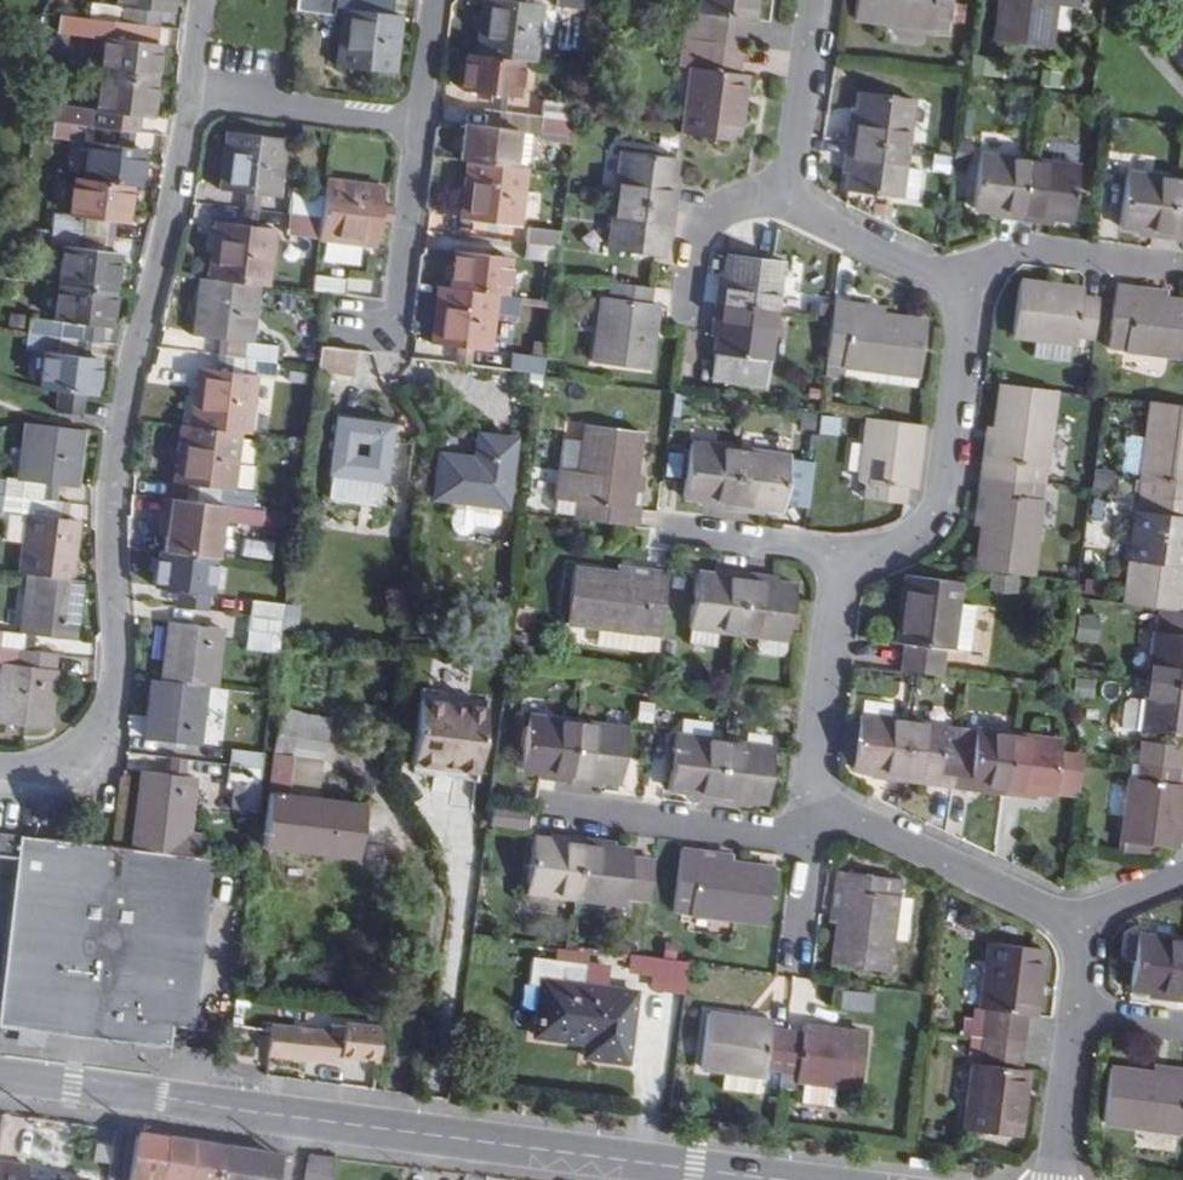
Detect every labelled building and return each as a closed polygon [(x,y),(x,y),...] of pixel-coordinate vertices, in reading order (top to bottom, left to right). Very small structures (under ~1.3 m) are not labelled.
[(171,13),(172,0),(118,0),(117,7),(90,4),(88,18),(122,22),(146,25),(148,11),(171,13)] [(339,17),(339,9),(340,0),(298,0),(297,12),(339,17)] [(394,0),(393,0),(340,0),(339,9),(346,10),(392,16),(394,0)] [(492,0),(486,0),(478,58),(520,64),(534,66),(541,6),(492,0)] [(590,0),(558,0),(557,8),(589,12),(590,0)] [(755,0),(700,0),(698,12),(706,13),(702,39),(741,45),(744,18),(752,19),(755,0)] [(855,15),(947,29),(951,0),(857,0),(855,15)] [(1054,0),(1000,0),(995,41),(1048,47),(1054,0)] [(396,74),(403,17),(392,16),(346,10),(339,67),(396,74)] [(105,37),(101,74),(154,81),(158,44),(151,43),(120,39),(122,22),(88,18),(86,35),(105,37)] [(151,43),(153,26),(146,25),(122,22),(120,39),(151,43)] [(737,74),(741,45),(702,39),(699,68),(691,68),(684,133),(736,140),(745,75),(737,74)] [(967,55),(966,73),(996,75),(997,57),(967,55)] [(462,92),(515,99),(520,64),(478,58),(467,57),(462,92)] [(57,107),(56,123),(85,126),(137,133),(140,117),(149,118),(154,81),(101,74),(96,112),(57,107)] [(907,148),(914,99),(861,91),(856,125),(850,125),(848,141),(907,148)] [(577,107),(546,104),(544,119),(575,123),(577,107)] [(542,134),(544,119),(496,112),(493,128),(518,131),(513,168),(528,170),(533,133),(542,134)] [(544,119),(542,134),(573,138),(575,123),(544,119)] [(83,143),(85,126),(56,123),(53,139),(83,143)] [(513,168),(518,131),(493,128),(465,124),(461,161),(468,162),(513,168)] [(222,189),(278,196),(285,138),(229,132),(222,189)] [(904,168),(907,148),(848,141),(846,158),(850,158),(847,190),(901,198),(904,168)] [(143,150),(90,144),(85,179),(129,185),(138,186),(143,150)] [(675,158),(621,152),(615,198),(673,207),(676,191),(671,190),(675,158)] [(1006,216),(1023,218),(1031,160),(981,154),(974,206),(1006,210),(1006,216)] [(1079,165),(1031,160),(1023,218),(1038,220),(1038,214),(1072,219),(1079,165)] [(528,170),(513,168),(468,162),(460,220),(520,228),(528,170)] [(921,169),(904,168),(901,198),(917,199),(921,169)] [(1169,236),(1177,179),(1127,172),(1121,225),(1152,230),(1152,234),(1169,236)] [(71,216),(55,214),(53,229),(101,235),(103,221),(116,222),(124,223),(129,185),(85,179),(76,178),(71,216)] [(1177,179),(1169,236),(1182,238),(1182,179),(1177,179)] [(325,196),(322,218),(320,240),(378,247),(385,189),(326,182),(325,196)] [(291,215),(322,218),(325,196),(293,192),(291,215)] [(671,225),(673,207),(615,198),(607,249),(663,257),(667,224),(671,225)] [(320,240),(322,218),(291,215),(290,237),(320,240)] [(101,235),(115,237),(116,222),(103,221),(101,235)] [(211,279),(258,285),(268,286),(274,228),(218,222),(211,279)] [(51,246),(64,249),(59,286),(113,292),(118,255),(113,255),(98,254),(101,235),(53,229),(51,246)] [(560,233),(530,229),(528,244),(558,248),(560,233)] [(98,254),(113,255),(115,237),(101,235),(98,254)] [(327,241),(325,259),(362,265),(365,247),(327,241)] [(528,244),(525,259),(557,264),(558,248),(528,244)] [(508,257),(455,251),(451,287),(497,293),(504,294),(508,257)] [(775,311),(781,262),(728,255),(723,286),(719,286),(717,303),(775,311)] [(314,291),(328,294),(347,296),(349,280),(316,277),(314,291)] [(244,342),(242,357),(277,361),(278,346),(250,342),(258,285),(211,279),(201,278),(193,336),(244,342)] [(1080,295),(1081,289),(1018,280),(1010,334),(1031,337),(1069,342),(1074,342),(1075,335),(1091,337),(1097,298),(1080,295)] [(649,302),(651,286),(610,281),(608,297),(601,297),(592,360),(648,368),(657,304),(649,302)] [(1134,286),(1133,287),(1118,284),(1109,346),(1182,357),(1182,302),(1132,296),(1134,286)] [(490,349),(497,293),(451,287),(440,285),(434,342),(490,349)] [(84,326),(108,328),(113,292),(59,286),(54,322),(29,319),(27,334),(60,338),(82,341),(84,326)] [(848,311),(849,303),(832,300),(826,362),(917,374),(925,320),(848,311)] [(711,379),(765,386),(775,311),(717,303),(715,319),(719,319),(711,379)] [(44,354),(40,389),(61,391),(85,395),(94,396),(99,360),(89,359),(58,356),(60,338),(27,334),(25,352),(44,354)] [(1066,361),(1069,342),(1031,337),(1029,357),(1066,361)] [(89,359),(91,342),(82,341),(60,338),(58,356),(89,359)] [(318,372),(318,374),(354,379),(359,352),(322,346),(319,366),(318,372)] [(511,372),(542,376),(545,356),(514,352),(511,372)] [(240,374),(199,370),(193,426),(238,432),(249,433),(256,375),(275,378),(277,361),(242,357),(240,374)] [(1045,482),(1057,392),(1003,386),(993,458),(985,457),(982,473),(1045,482)] [(81,415),(85,395),(61,391),(58,412),(81,415)] [(1141,494),(1182,500),(1182,409),(1153,405),(1141,494)] [(913,487),(921,424),(868,416),(861,479),(868,480),(866,497),(904,502),(906,485),(913,487)] [(395,427),(337,418),(329,478),(333,479),(329,504),(379,511),(382,485),(387,486),(395,427)] [(21,480),(0,478),(0,493),(56,499),(57,484),(77,487),(83,431),(28,424),(21,480)] [(630,508),(640,431),(585,424),(583,441),(580,472),(559,470),(555,501),(576,503),(574,519),(637,527),(639,510),(630,508)] [(252,492),(231,490),(238,432),(193,426),(182,425),(175,483),(193,485),(217,488),(215,504),(251,508),(252,492)] [(472,480),(436,476),(433,501),(454,504),(502,511),(505,511),(514,445),(477,439),(472,480)] [(580,472),(583,441),(563,439),(559,470),(580,472)] [(715,507),(731,509),(740,450),(690,443),(683,498),(716,502),(715,507)] [(782,510),(789,456),(740,450),(731,509),(748,511),(748,506),(782,510)] [(675,476),(677,452),(661,451),(660,475),(675,476)] [(1032,575),(1045,482),(982,473),(980,492),(987,492),(977,567),(1032,575)] [(217,488),(193,485),(191,501),(215,504),(217,488)] [(27,514),(20,572),(29,573),(72,578),(79,520),(68,518),(70,501),(56,499),(0,493),(0,510),(27,514)] [(1167,610),(1180,612),(1182,592),(1182,500),(1141,494),(1126,605),(1167,610)] [(191,501),(167,498),(165,520),(171,521),(168,553),(214,558),(218,559),(222,520),(260,525),(261,509),(251,508),(215,504),(191,501)] [(574,519),(576,503),(555,501),(553,516),(574,519)] [(500,527),(502,511),(454,504),(451,524),(453,532),(458,538),(465,539),(471,534),(474,529),(494,531),(500,527)] [(176,590),(210,593),(214,558),(168,553),(161,552),(157,588),(176,590)] [(651,570),(650,578),(575,569),(568,622),(598,626),(660,634),(668,572),(651,570)] [(729,571),(728,577),(695,573),(688,626),(690,626),(717,630),(738,633),(745,573),(729,571)] [(56,654),(63,655),(65,639),(71,639),(78,579),(72,578),(29,573),(23,634),(0,631),(0,648),(31,651),(56,654)] [(763,582),(765,575),(745,573),(738,633),(756,635),(786,639),(793,585),(763,582)] [(956,603),(959,582),(906,575),(897,642),(905,644),(901,670),(940,676),(945,650),(950,650),(951,648),(956,603)] [(207,609),(210,593),(176,590),(174,605),(207,609)] [(252,615),(284,619),(286,603),(254,599),(252,615)] [(975,605),(956,603),(951,648),(969,651),(975,605)] [(1156,632),(1149,684),(1182,689),(1182,612),(1180,612),(1167,610),(1164,634),(1156,632)] [(282,635),(284,619),(252,615),(250,631),(282,635)] [(166,681),(206,686),(216,687),(222,628),(173,622),(166,681)] [(657,655),(660,634),(598,626),(595,646),(657,655)] [(715,647),(717,630),(690,626),(688,643),(715,647)] [(1142,675),(1144,633),(1132,632),(1130,674),(1142,675)] [(786,639),(756,635),(754,648),(758,654),(779,656),(784,652),(786,639)] [(31,651),(0,648),(0,664),(4,664),(0,694),(0,724),(48,730),(54,671),(30,667),(31,651)] [(54,671),(56,654),(31,651),(30,667),(54,671)] [(149,739),(199,745),(206,686),(166,681),(155,679),(149,739)] [(1149,684),(1146,702),(1143,733),(1182,738),(1182,689),(1149,684)] [(418,697),(409,763),(434,766),(434,762),(451,764),(451,768),(475,772),(484,706),(418,697)] [(862,700),(860,715),(888,719),(890,705),(862,700)] [(1126,731),(1143,733),(1146,702),(1130,700),(1125,706),(1122,724),(1126,731)] [(330,719),(284,713),(264,848),(356,861),(364,810),(319,804),(287,799),(293,757),(325,762),(330,719)] [(908,721),(888,719),(860,715),(859,714),(851,769),(883,773),(883,778),(900,782),(901,776),(908,721)] [(554,779),(570,781),(578,722),(528,716),(521,771),(554,775),(554,779)] [(934,785),(951,787),(956,747),(940,745),(942,726),(908,721),(901,776),(935,780),(934,785)] [(626,729),(578,722),(570,781),(587,784),(588,780),(619,784),(626,729)] [(974,750),(956,747),(951,787),(968,790),(969,784),(1002,789),(1009,735),(976,730),(974,750)] [(716,800),(724,742),(673,735),(666,789),(700,794),(699,798),(716,800)] [(1059,741),(1009,735),(1002,789),(1001,794),(1019,796),(1019,791),(1052,795),(1052,792),(1078,796),(1083,757),(1057,754),(1059,741)] [(764,803),(772,749),(724,742),(716,800),(733,802),(734,798),(764,803)] [(1181,748),(1145,744),(1141,779),(1133,778),(1124,839),(1126,839),(1124,854),(1154,857),(1157,845),(1176,847),(1182,794),(1182,784),(1178,783),(1181,748)] [(266,753),(234,749),(232,765),(263,769),(266,753)] [(319,804),(325,762),(293,757),(287,799),(319,804)] [(262,782),(263,769),(232,765),(231,778),(234,779),(262,782)] [(189,835),(196,775),(147,770),(138,849),(189,855),(200,856),(202,836),(189,835)] [(258,809),(262,782),(234,779),(231,806),(258,809)] [(527,822),(529,806),(488,799),(485,818),(527,822)] [(167,1043),(170,1024),(189,855),(138,849),(115,846),(0,832),(0,854),(15,856),(18,856),(0,1011),(0,1024),(167,1043)] [(567,836),(566,843),(535,839),(528,890),(575,897),(583,838),(567,836)] [(600,841),(583,838),(575,897),(624,904),(626,899),(631,857),(632,852),(599,848),(600,841)] [(698,860),(699,850),(681,848),(674,910),(765,924),(772,869),(698,860)] [(200,856),(189,855),(170,1024),(188,1026),(207,857),(200,856)] [(656,860),(631,857),(626,899),(650,902),(656,860)] [(896,897),(898,879),(838,870),(834,894),(842,895),(834,965),(886,971),(890,939),(896,897)] [(911,899),(896,897),(890,939),(906,941),(911,899)] [(1182,978),(1182,941),(1138,935),(1131,989),(1164,992),(1163,998),(1180,1000),(1182,978)] [(986,1009),(983,1036),(1022,1042),(1026,1014),(1034,1015),(1036,999),(1042,949),(988,942),(980,1008),(986,1009)] [(647,975),(646,990),(682,992),(684,958),(626,955),(625,974),(647,975)] [(537,1020),(535,1035),(585,1042),(599,1043),(596,1057),(625,1061),(635,993),(582,986),(584,964),(532,957),(529,985),(542,986),(539,1009),(534,1008),(533,1019),(537,1020)] [(871,1012),(872,994),(841,991),(839,1009),(871,1012)] [(770,1029),(772,1021),(711,1013),(703,1066),(723,1069),(761,1074),(766,1075),(766,1068),(782,1070),(787,1032),(770,1029)] [(268,1027),(268,1030),(266,1052),(338,1061),(338,1054),(374,1058),(378,1028),(341,1024),(326,1022),(325,1033),(268,1027)] [(805,1026),(804,1034),(787,1032),(782,1070),(799,1072),(798,1080),(805,1080),(836,1085),(861,1088),(868,1034),(805,1026)] [(692,1075),(697,1035),(684,1033),(680,1074),(692,1075)] [(1019,1069),(1022,1042),(983,1036),(980,1063),(973,1061),(964,1129),(1018,1136),(1022,1102),(1026,1070),(1019,1069)] [(585,1042),(583,1056),(596,1057),(599,1043),(585,1042)] [(1109,1067),(1102,1121),(1182,1131),(1182,1077),(1109,1067)] [(758,1095),(761,1074),(723,1069),(720,1090),(758,1095)] [(798,1080),(799,1072),(782,1070),(780,1088),(797,1090),(798,1080)] [(836,1085),(805,1080),(802,1101),(834,1106),(836,1085)] [(137,1134),(129,1178),(132,1178),(140,1179),(161,1179),(168,1139),(137,1134)] [(194,1143),(168,1139),(161,1179),(188,1179),(194,1143)] [(223,1148),(194,1143),(188,1179),(218,1179),(223,1148)] [(282,1158),(223,1148),(218,1179),(278,1179),(282,1158)] [(339,1154),(310,1150),(305,1179),(334,1179),(339,1154)] [(30,1158),(0,1154),(0,1179),(88,1179),(89,1172),(65,1168),(64,1175),(29,1171),(30,1158)]
